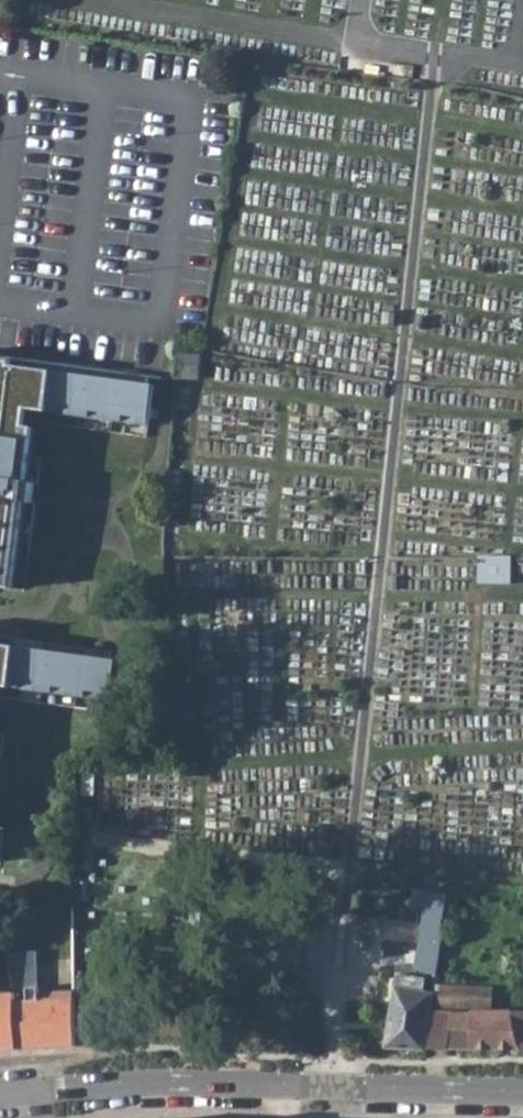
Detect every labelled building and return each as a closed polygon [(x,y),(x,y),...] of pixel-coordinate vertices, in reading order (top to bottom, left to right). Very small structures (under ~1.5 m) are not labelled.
[(0,354),(0,586),(12,587),(23,500),(31,501),(33,481),(26,480),(33,426),(24,424),(26,407),(146,423),(151,382),(145,381),(146,372),(0,354)] [(195,355),(174,354),(172,375),(194,377),(195,355)] [(111,700),(117,659),(110,658),(111,649),(0,634),(0,685),(111,700)] [(413,971),(436,975),(440,952),(443,931),(422,927),(413,971)] [(11,939),(12,952),(19,951),(19,943),(14,939),(11,939)] [(422,991),(425,978),(398,973),(385,1046),(423,1048),(430,1011),(432,995),(433,993),(422,991)] [(15,1008),(17,1048),(51,1046),(51,1000),(41,1001),(40,988),(29,989),(30,1000),(18,1001),(17,994),(15,994),(15,1008)] [(17,1048),(15,1008),(15,994),(0,995),(0,1049),(17,1048)] [(430,1011),(452,1012),(457,1011),(460,997),(432,995),(430,1011)] [(51,1000),(51,1046),(74,1045),(74,998),(51,1000)] [(423,1048),(446,1049),(452,1012),(430,1011),(423,1048)] [(472,1050),(522,1050),(522,1015),(517,1017),(515,1014),(472,1013),(472,1050)]
